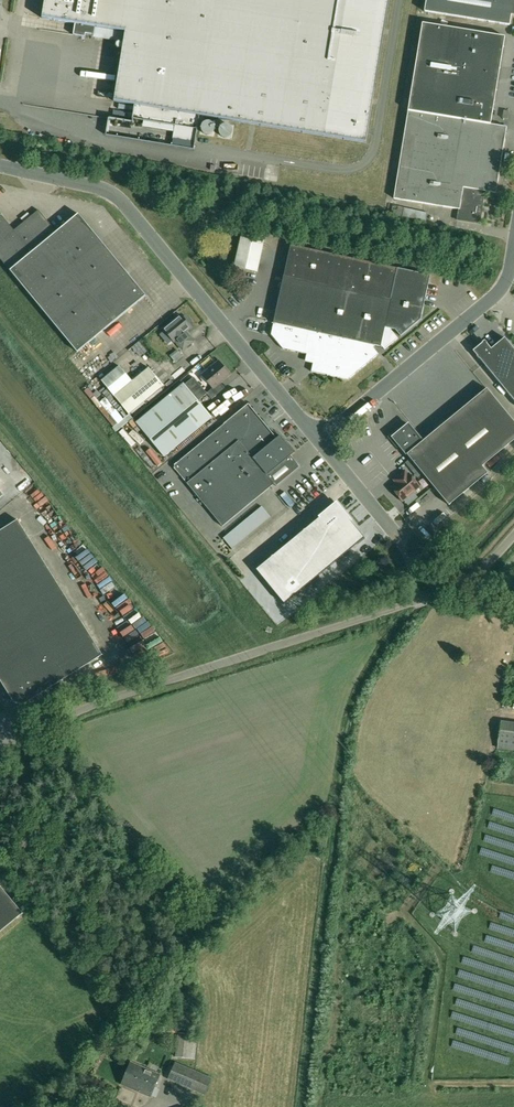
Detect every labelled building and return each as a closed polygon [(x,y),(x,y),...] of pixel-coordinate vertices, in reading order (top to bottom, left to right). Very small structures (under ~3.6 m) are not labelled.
[(42,18),(75,23),(74,35),(86,37),(86,33),(95,35),(124,40),(114,101),(135,105),(133,118),(143,120),(197,129),(199,115),(324,136),(366,143),(389,0),(45,0),(42,18)] [(424,11),(510,25),(512,15),(513,15),(513,0),(426,0),(424,11)] [(422,23),(408,110),(394,198),(459,209),(459,214),(458,214),(456,220),(480,224),(482,218),(480,218),(482,206),(483,206),(486,191),(496,193),(507,126),(496,125),(496,122),(491,121),(505,36),(422,23)] [(146,295),(79,213),(68,223),(57,231),(39,210),(14,230),(2,215),(0,216),(0,258),(10,270),(77,352),(146,295)] [(257,272),(264,239),(242,234),(235,267),(257,272)] [(381,346),(384,334),(386,334),(392,342),(384,349),(385,349),(398,338),(391,330),(391,329),(395,330),(401,336),(421,319),(431,275),(291,245),(271,335),(283,349),(307,354),(306,361),(313,363),(311,371),(348,380),(379,354),(374,348),(371,348),(372,344),(381,346)] [(181,314),(164,329),(174,342),(175,340),(183,350),(194,341),(186,332),(191,327),(181,314)] [(473,350),(478,356),(513,400),(513,349),(505,337),(491,349),(487,343),(484,345),(483,343),(473,350)] [(177,351),(170,357),(174,363),(182,356),(177,351)] [(164,456),(198,428),(212,417),(198,400),(207,393),(212,399),(222,391),(217,385),(221,382),(230,374),(219,361),(202,375),(209,383),(213,388),(207,393),(203,388),(194,376),(185,384),(184,383),(170,394),(136,422),(164,456)] [(149,368),(132,381),(120,366),(102,381),(129,413),(163,385),(149,368)] [(507,448),(513,443),(513,418),(489,388),(425,441),(411,424),(396,437),(410,455),(452,505),(491,473),(485,466),(489,463),(507,448)] [(223,526),(274,484),(277,487),(300,467),(291,455),(294,453),(280,435),(277,438),(250,406),(246,405),(175,464),(174,468),(187,483),(223,526)] [(397,484),(392,488),(402,501),(404,500),(408,505),(418,497),(413,492),(414,491),(420,486),(409,474),(408,475),(405,471),(394,480),(397,484)] [(285,492),(280,495),(290,507),(294,504),(285,492)] [(262,506),(223,538),(232,549),(270,517),(262,506)] [(333,506),(301,533),(329,567),(361,541),(333,506)] [(14,702),(24,704),(102,655),(18,520),(0,531),(0,680),(14,702)] [(301,533),(285,546),(314,580),(329,567),(301,533)] [(285,546),(269,559),(283,576),(298,593),(314,580),(285,546)] [(269,559),(252,573),(266,591),(283,576),(269,559)] [(283,576),(266,591),(280,608),(298,593),(283,576)] [(497,749),(513,751),(513,748),(513,722),(501,721),(497,749)] [(0,885),(0,932),(23,913),(0,885)] [(198,1035),(189,1034),(178,1033),(175,1057),(195,1059),(198,1035)] [(131,1061),(121,1084),(151,1097),(160,1074),(131,1061)] [(168,1079),(204,1095),(211,1078),(176,1063),(168,1079)]
